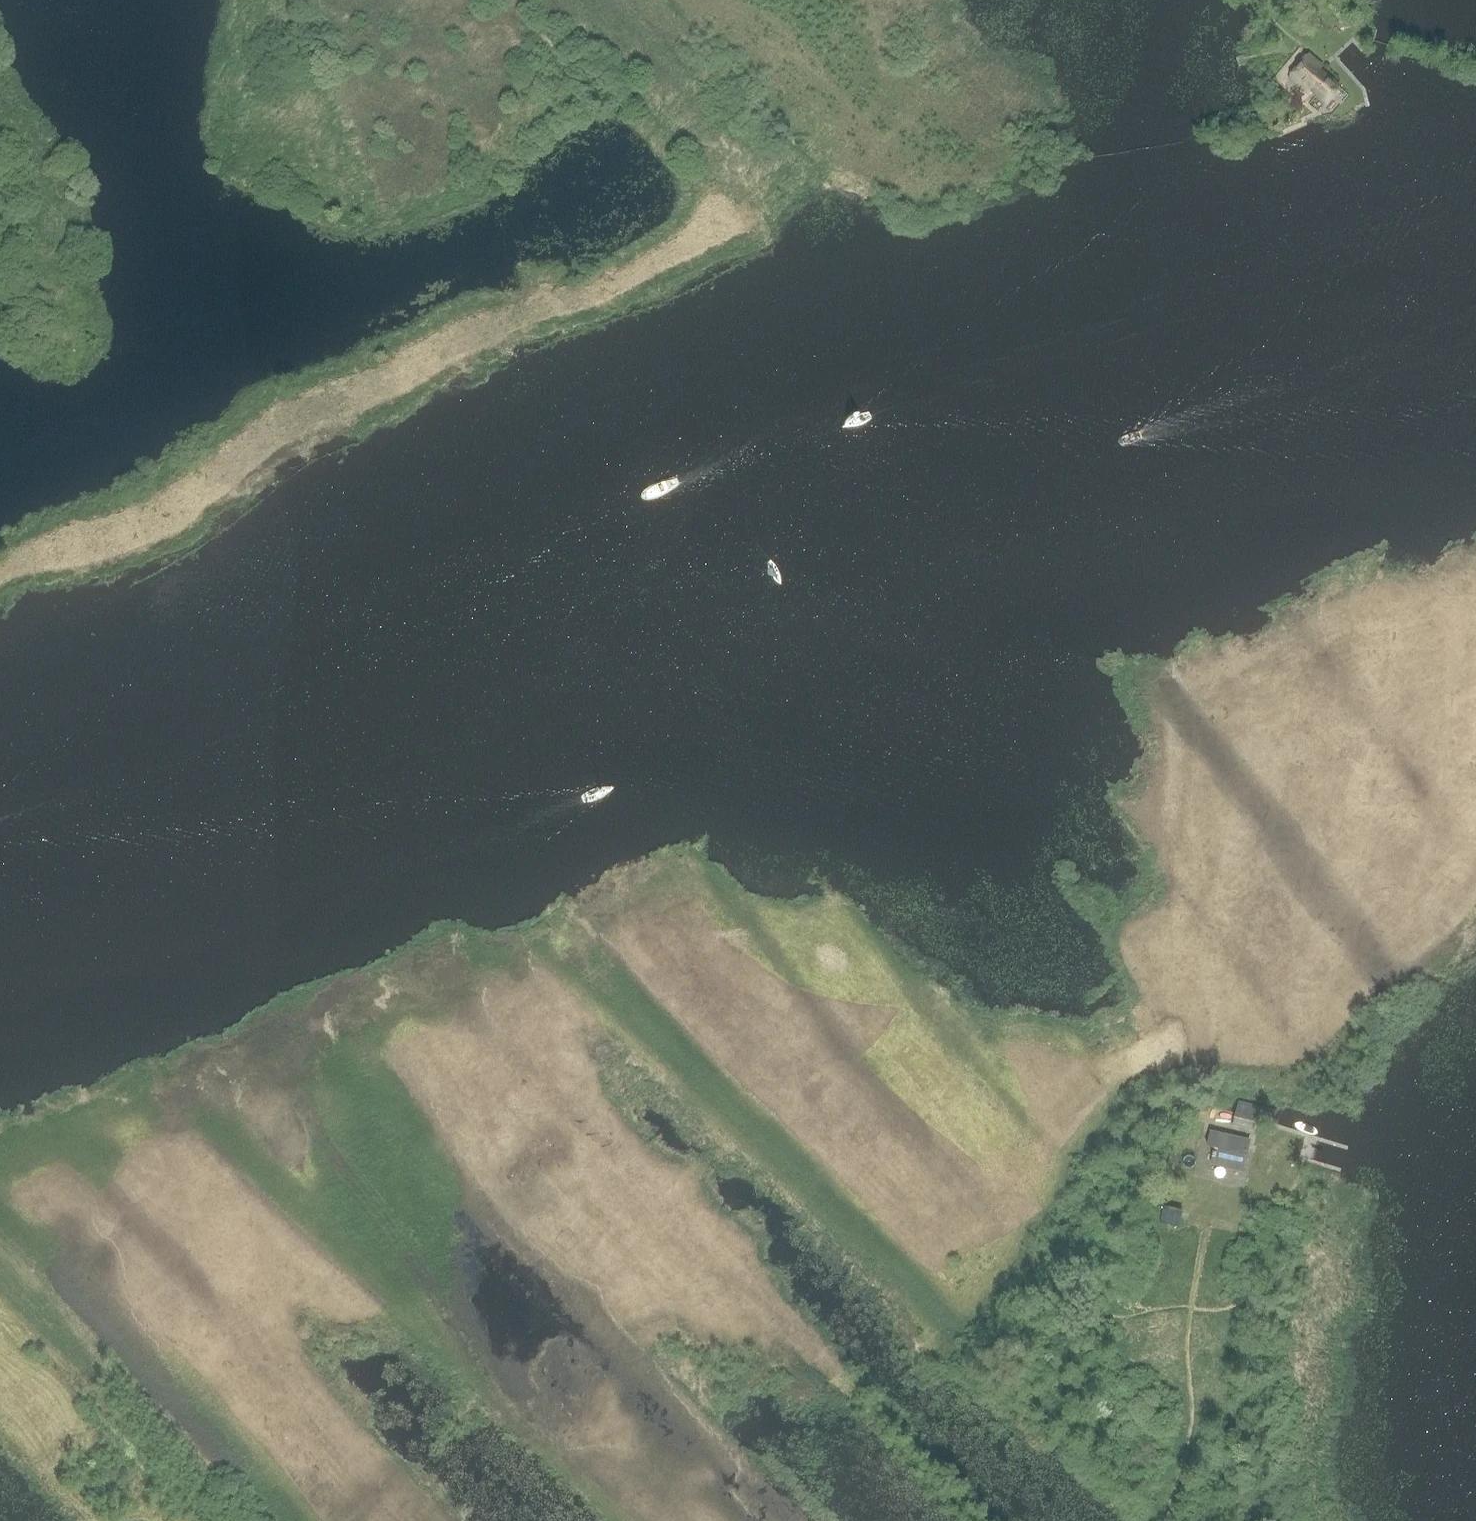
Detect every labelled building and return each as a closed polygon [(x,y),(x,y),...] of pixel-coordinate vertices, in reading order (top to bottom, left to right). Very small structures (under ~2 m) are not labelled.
[(1325,65),(1310,52),(1307,56),(1305,55),(1290,74),(1291,75),(1288,79),(1308,96),(1311,92),(1326,105),(1342,85),(1322,69),(1325,65)] [(1207,1119),(1211,1106),(1201,1103),(1197,1116),(1207,1119)] [(1236,1110),(1232,1126),(1254,1132),(1258,1116),(1236,1110)] [(1243,1173),(1250,1140),(1210,1130),(1206,1148),(1215,1150),(1214,1153),(1212,1153),(1211,1159),(1213,1159),(1211,1165),(1243,1173)] [(1179,1227),(1184,1210),(1164,1205),(1160,1223),(1179,1227)]
